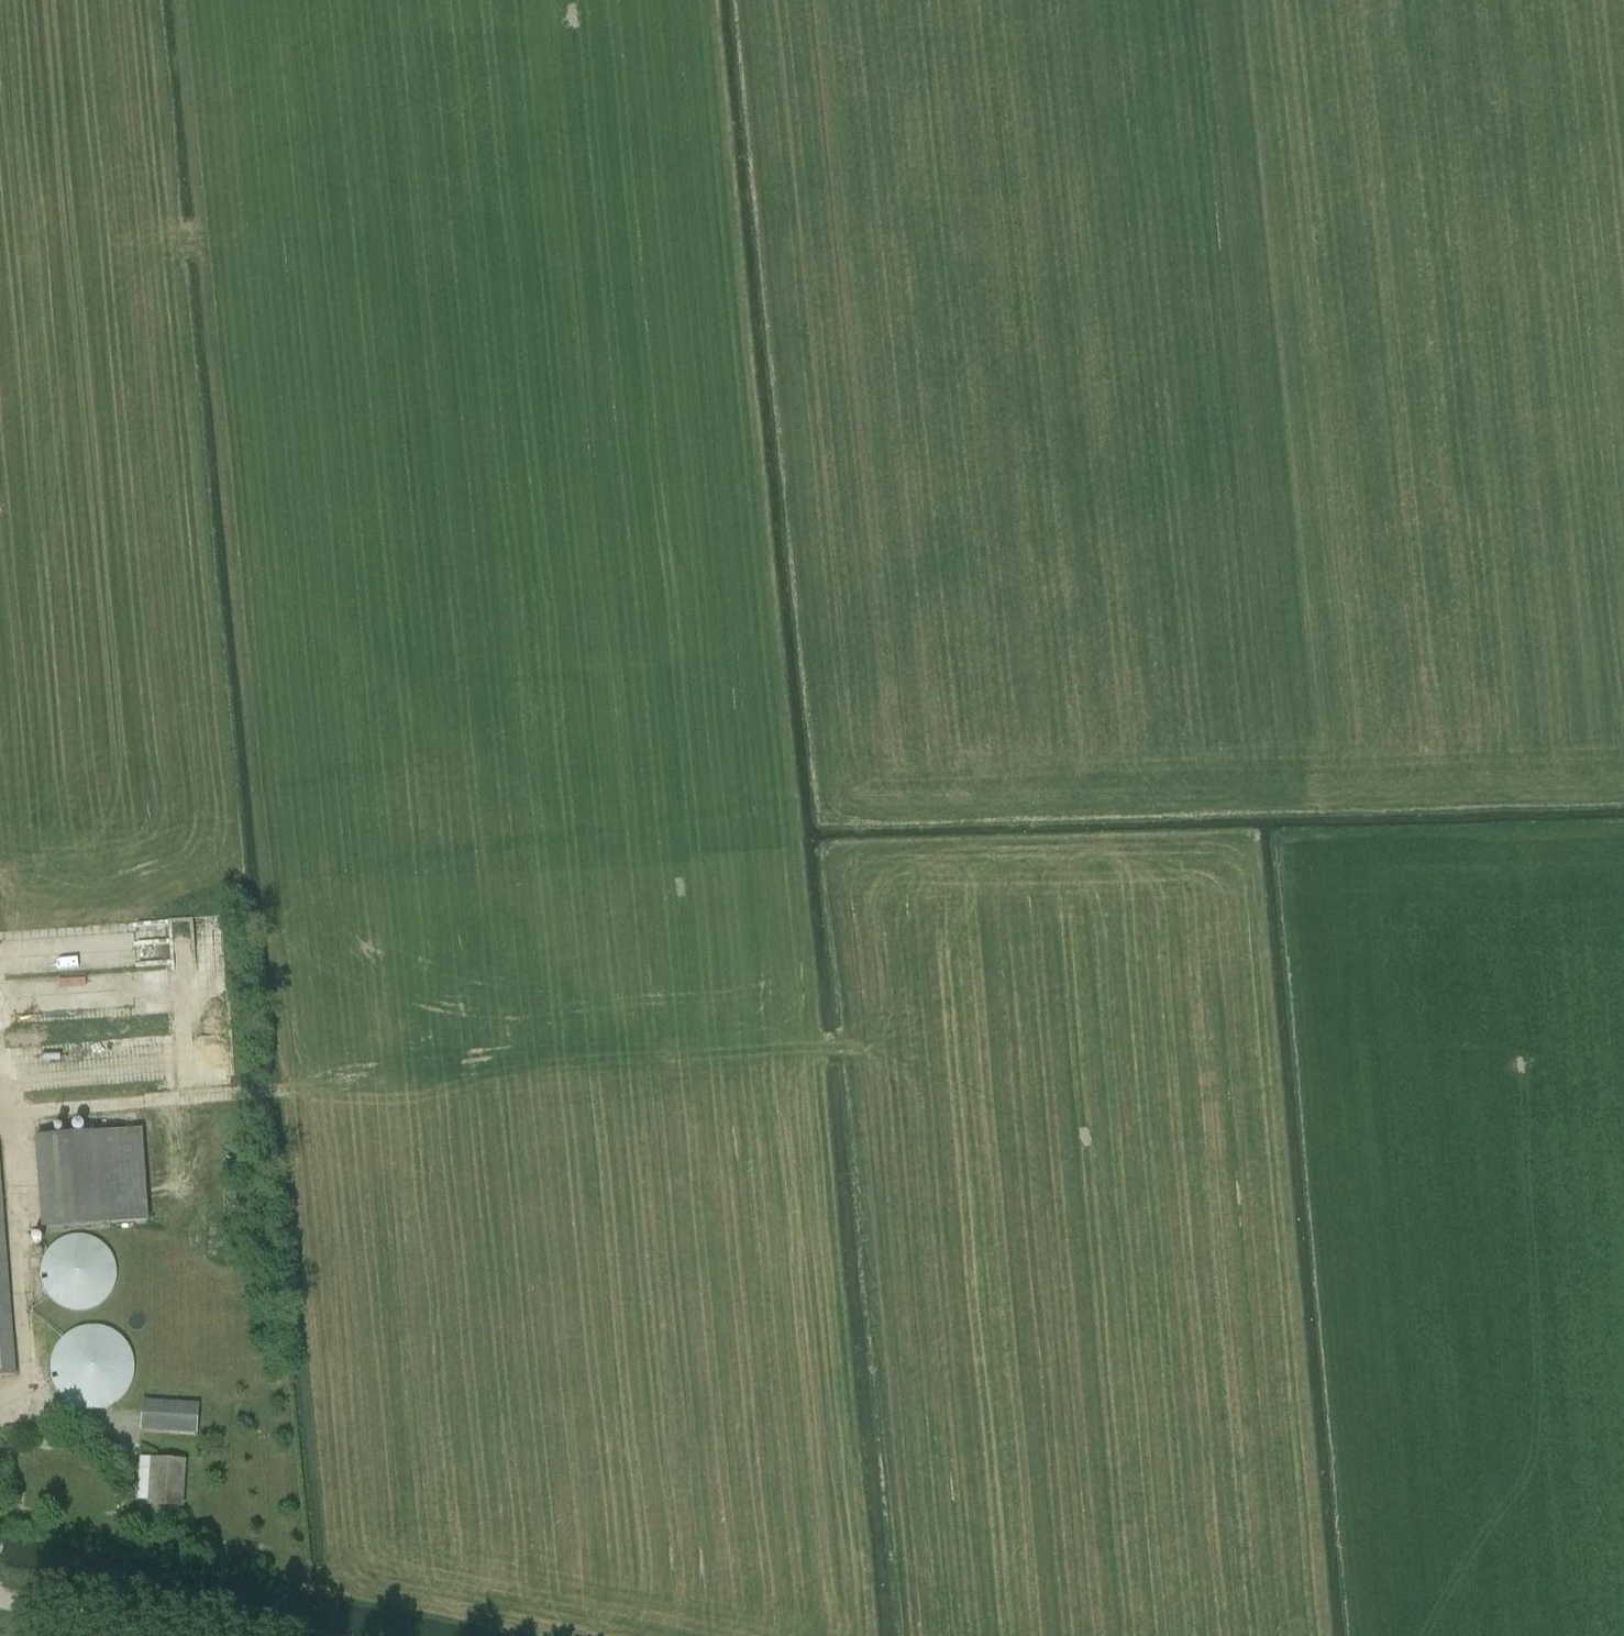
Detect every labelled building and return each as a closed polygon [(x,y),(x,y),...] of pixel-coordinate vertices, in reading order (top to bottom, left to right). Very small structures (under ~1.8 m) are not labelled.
[(197,950),(219,950),(218,916),(171,917),(172,966),(197,965),(197,950)] [(35,1137),(42,1229),(149,1222),(142,1130),(35,1137)] [(16,1376),(0,1157),(0,1377),(16,1376)] [(72,1236),(63,1239),(56,1243),(49,1250),(43,1260),(41,1270),(42,1284),(47,1295),(53,1302),(61,1308),(72,1311),(84,1311),(94,1309),(102,1304),(110,1295),(113,1289),(116,1278),(115,1266),(112,1256),(105,1246),(94,1239),(83,1236),(72,1236)] [(70,1333),(64,1337),(57,1345),(51,1358),(51,1372),(54,1383),(60,1394),(69,1403),(81,1409),(92,1410),(106,1408),(118,1401),(126,1393),(132,1378),(133,1364),(128,1349),(118,1335),(106,1328),(92,1327),(80,1328),(70,1333)] [(196,1432),(198,1406),(171,1404),(169,1430),(196,1432)] [(181,1507),(184,1462),(152,1460),(151,1472),(139,1471),(137,1500),(149,1501),(149,1504),(181,1507)]
